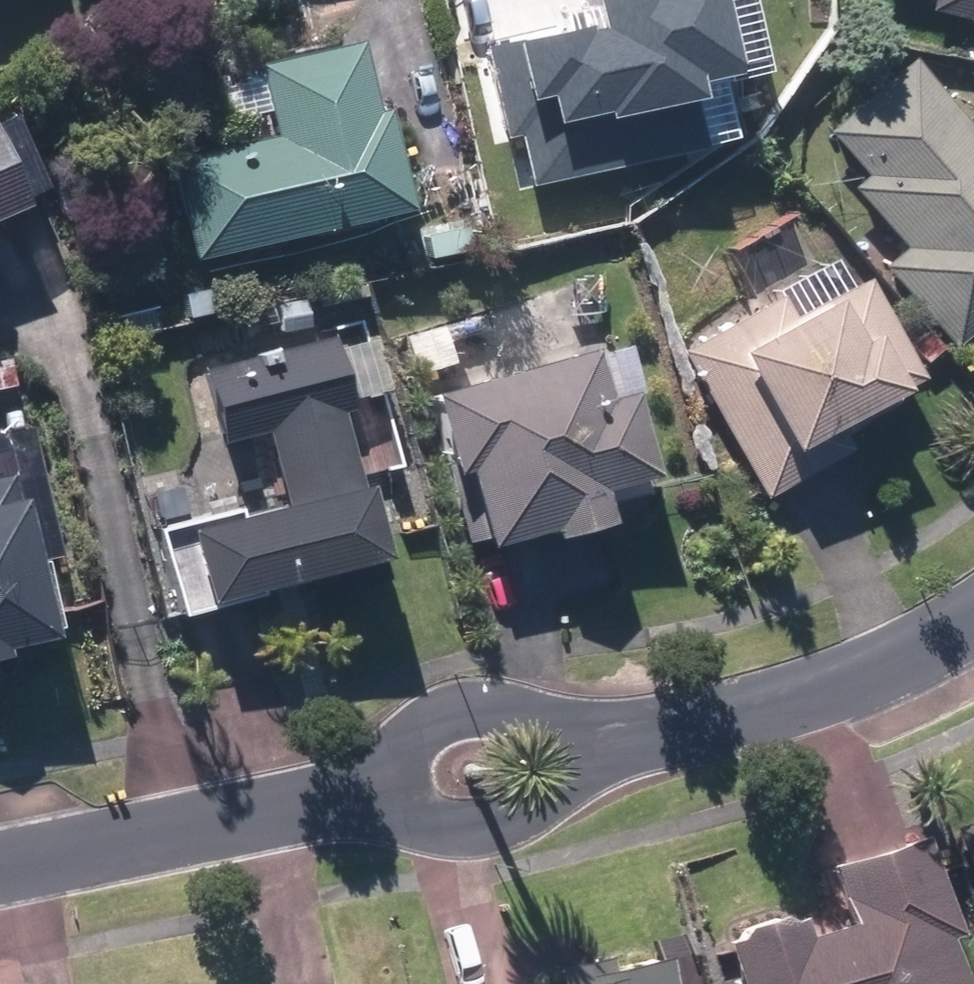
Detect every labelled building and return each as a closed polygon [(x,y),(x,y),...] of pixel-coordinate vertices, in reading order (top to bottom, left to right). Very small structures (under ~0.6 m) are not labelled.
[(479,88),(552,213),(649,157),(628,120),(651,107),(657,117),(771,51),(742,0),(581,0),(565,9),(572,20),(556,28),(563,39),(479,88)] [(929,12),(973,24),(973,0),(932,0),(929,12)] [(161,168),(184,265),(395,215),(373,119),(360,121),(343,51),(245,73),(262,145),(161,168)] [(950,350),(973,330),(973,144),(906,65),(825,137),(864,182),(849,195),(901,253),(880,271),(950,350)] [(14,210),(0,179),(0,216),(14,210)] [(857,285),(790,322),(776,300),(678,355),(761,502),(847,454),(834,428),(913,385),(857,285)] [(177,297),(183,322),(214,316),(208,290),(177,297)] [(413,378),(453,368),(443,330),(402,339),(413,378)] [(355,490),(346,492),(329,417),(337,415),(320,343),(194,373),(212,444),(261,433),(280,512),(231,523),(228,514),(151,534),(171,618),(251,599),(250,593),(300,582),(303,598),(375,582),(370,562),(373,562),(355,490)] [(593,528),(589,511),(642,496),(614,398),(590,405),(576,356),(416,402),(434,467),(428,469),(451,549),(470,543),(473,552),(536,534),(538,543),(593,528)] [(8,393),(3,365),(0,366),(0,395),(8,393)] [(43,643),(41,634),(52,631),(34,552),(23,555),(6,476),(0,478),(0,653),(43,643)] [(960,830),(973,874),(973,825),(960,830)] [(734,983),(953,983),(940,942),(951,939),(921,842),(828,872),(847,930),(806,943),(800,923),(787,928),(780,923),(738,936),(735,944),(723,947),(734,983)] [(661,962),(612,973),(607,975),(604,961),(558,971),(553,972),(556,983),(666,983),(661,962)]
